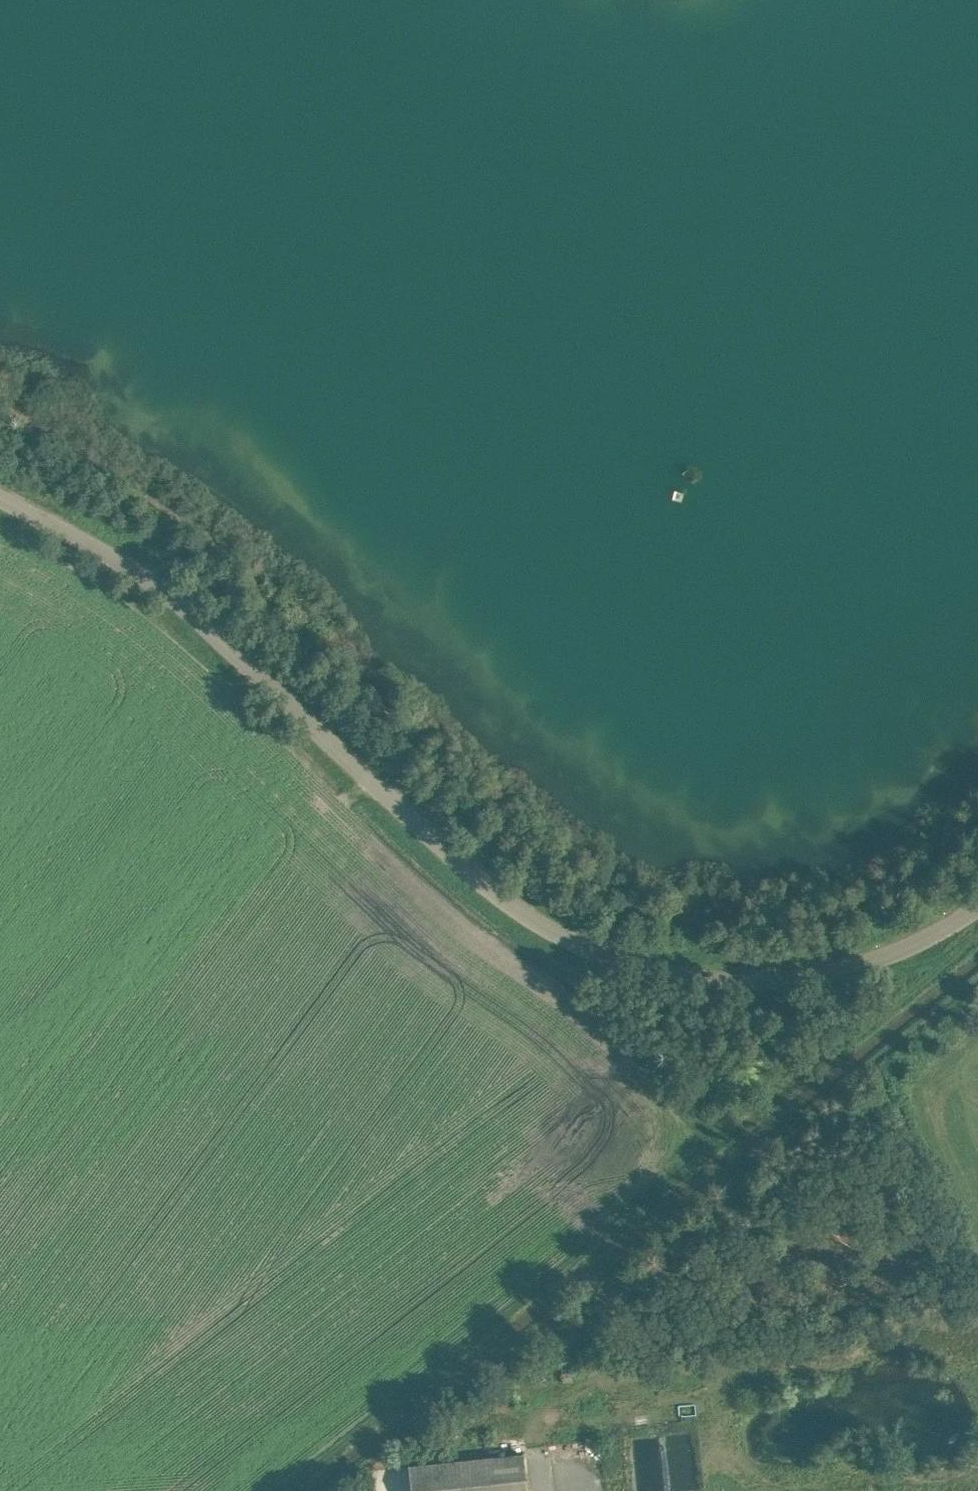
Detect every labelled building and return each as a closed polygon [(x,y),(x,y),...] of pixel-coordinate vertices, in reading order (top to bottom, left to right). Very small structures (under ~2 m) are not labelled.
[(524,1454),(411,1469),(414,1490),(528,1490),(524,1454)]
